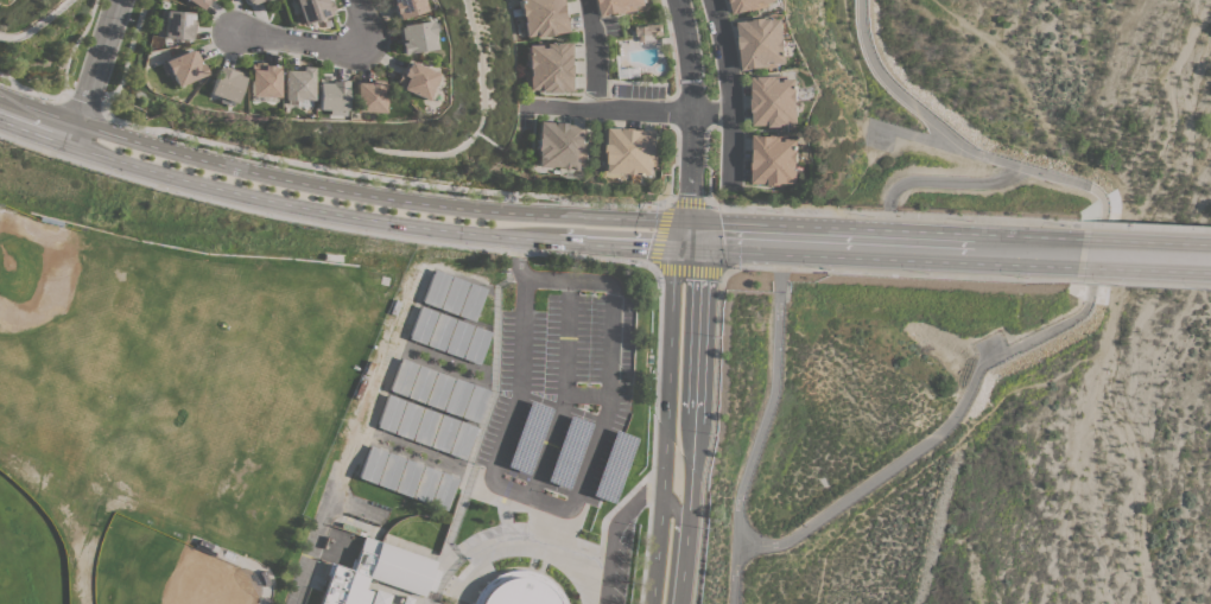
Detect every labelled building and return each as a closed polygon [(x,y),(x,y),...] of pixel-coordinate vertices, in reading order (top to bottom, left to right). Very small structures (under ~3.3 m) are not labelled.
[(202,11),(187,0),(207,0),(208,1),(202,11)] [(303,25),(295,0),(325,0),(325,1),(330,0),(334,11),(331,12),(332,14),(303,25)] [(388,7),(386,0),(419,0),(423,11),(397,20),(394,14),(393,14),(391,6),(388,7)] [(524,17),(520,0),(567,0),(572,31),(556,33),(556,34),(537,38),(537,36),(527,37),(525,24),(526,24),(525,17),(524,17)] [(602,15),(598,0),(645,0),(646,4),(636,6),(638,9),(620,13),(619,12),(602,15)] [(734,13),(731,0),(776,0),(768,2),(768,5),(734,13)] [(163,38),(165,11),(192,13),(192,18),(195,19),(195,26),(192,26),(192,34),(191,34),(190,40),(163,38)] [(738,21),(754,19),(765,18),(765,17),(772,17),(773,18),(774,18),(774,19),(784,18),(785,31),(784,32),(785,38),(786,38),(788,62),(778,63),(779,65),(743,70),(738,21)] [(429,20),(429,24),(433,23),(435,32),(430,32),(431,36),(430,36),(432,49),(399,55),(397,40),(399,39),(397,27),(399,27),(399,26),(429,20)] [(653,36),(653,33),(636,36),(635,26),(640,25),(640,26),(646,25),(646,24),(661,23),(664,34),(653,36)] [(575,64),(576,64),(576,76),(575,76),(576,90),(559,90),(559,93),(546,94),(546,91),(539,91),(539,90),(530,90),(530,76),(531,76),(531,69),(530,69),(528,45),(539,45),(539,42),(557,42),(557,43),(575,42),(575,64)] [(176,87),(170,75),(169,72),(164,74),(161,66),(165,64),(164,62),(190,50),(191,52),(194,51),(198,62),(196,62),(197,65),(202,64),(205,75),(176,87)] [(398,89),(399,87),(393,83),(398,74),(399,75),(402,68),(404,68),(406,62),(435,74),(427,90),(431,91),(427,100),(424,98),(423,101),(398,89)] [(249,65),(253,65),(253,63),(265,63),(265,65),(272,66),(278,68),(277,97),(259,96),(259,101),(249,101),(249,96),(248,96),(249,65)] [(217,66),(221,69),(222,66),(230,70),(229,71),(232,72),(233,70),(243,74),(233,103),(230,103),(229,107),(216,102),(218,98),(208,94),(217,66)] [(283,70),(300,71),(300,66),(312,68),(310,100),(309,100),(309,107),(305,106),(304,107),(303,107),(302,108),(298,107),(297,106),(296,106),(293,106),(284,104),(284,100),(281,100),(283,70)] [(799,122),(790,122),(790,123),(784,123),(784,126),(771,126),(771,125),(754,125),(754,112),(753,112),(752,100),(753,100),(753,76),(768,76),(788,75),(788,78),(798,78),(799,122)] [(317,78),(321,78),(321,77),(331,77),(331,82),(335,82),(335,81),(345,81),(344,89),(343,89),(343,116),(326,115),(326,110),(316,110),(317,78)] [(353,112),(354,83),(368,83),(368,81),(382,81),(382,87),(381,87),(381,113),(353,112)] [(558,169),(559,167),(551,167),(538,167),(538,158),(537,157),(538,151),(535,151),(537,138),(538,138),(539,122),(587,125),(587,133),(585,133),(585,142),(587,142),(585,160),(582,160),(582,170),(558,169)] [(658,129),(658,138),(657,138),(657,146),(658,146),(657,165),(653,165),(653,174),(629,173),(623,172),(623,173),(609,173),(609,161),(607,161),(608,144),(609,144),(610,127),(658,129)] [(798,183),(788,182),(788,183),(787,183),(787,185),(781,184),(781,185),(769,185),(769,183),(753,183),(754,134),(762,134),(762,135),(772,136),(772,134),(790,135),(790,138),(799,139),(798,183)] [(436,269),(451,275),(439,309),(423,303),(436,269)] [(454,276),(469,282),(457,316),(440,310),(454,276)] [(471,282),(487,288),(475,322),(458,316),(471,282)] [(421,306),(438,312),(426,345),(410,339),(421,306)] [(439,313),(456,319),(444,351),(427,345),(439,313)] [(457,319),(474,325),(462,358),(446,352),(457,319)] [(475,326),(492,332),(480,364),(464,358),(475,326)] [(402,358),(419,364),(407,396),(391,390),(402,358)] [(420,364),(437,371),(425,403),(408,398),(420,364)] [(438,371),(455,377),(443,411),(426,405),(438,371)] [(456,379),(473,384),(461,418),(444,411),(456,379)] [(474,384),(490,390),(477,424),(462,418),(474,384)] [(389,395),(405,401),(394,433),(378,427),(389,395)] [(530,401),(552,409),(528,475),(506,466),(530,401)] [(407,402),(423,407),(412,440),(395,434),(407,402)] [(429,447),(413,441),(425,408),(442,414),(429,447)] [(443,415),(459,421),(448,453),(431,447),(443,415)] [(569,417),(592,425),(569,489),(546,481),(569,417)] [(461,421),(476,427),(464,460),(449,454),(461,421)] [(615,431),(638,439),(614,503),(591,495),(615,431)] [(370,446),(386,451),(374,484),(359,478),(370,446)] [(388,452),(404,458),(392,491),(376,485),(388,452)] [(406,459),(421,465),(410,497),(394,491),(406,459)] [(424,465),(439,471),(427,504),(412,498),(424,465)] [(442,472),(457,478),(445,511),(429,506),(442,472)] [(391,595),(387,603),(319,603),(329,576),(326,574),(330,564),(349,570),(353,559),(356,560),(364,536),(436,561),(432,568),(439,571),(432,592),(426,590),(423,598),(369,578),(364,589),(374,592),(375,590),(391,595)] [(563,598),(565,603),(473,603),(474,600),(477,593),(486,583),(497,574),(515,570),(528,571),(534,573),(543,577),(552,583),(558,590),(563,598)]
